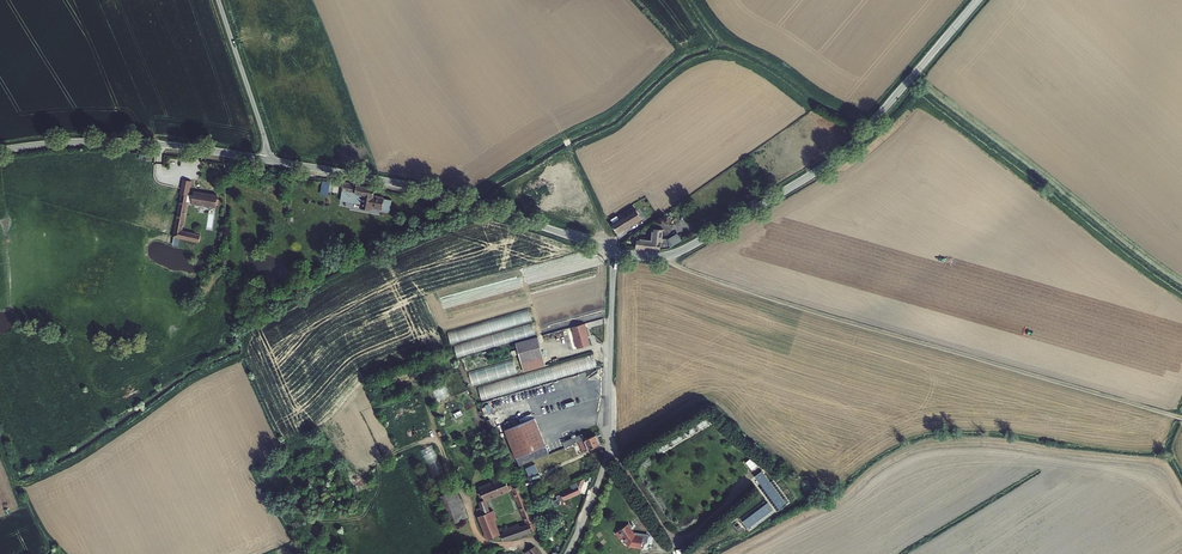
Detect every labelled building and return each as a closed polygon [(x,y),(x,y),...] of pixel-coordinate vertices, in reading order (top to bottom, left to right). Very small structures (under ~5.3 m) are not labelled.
[(184,197),(187,180),(179,179),(176,196),(179,196),(184,197)] [(372,188),(341,182),(339,194),(349,196),(350,193),(353,193),(353,194),(352,195),(353,195),(353,196),(353,197),(353,198),(354,198),(354,199),(355,199),(355,200),(356,200),(357,201),(358,201),(359,201),(358,208),(369,210),(369,206),(380,208),(381,198),(371,197),(372,188)] [(323,183),(320,193),(328,195),(331,185),(323,183)] [(189,205),(212,209),(214,197),(191,194),(189,205)] [(185,197),(184,197),(179,196),(172,232),(170,238),(195,244),(196,238),(178,233),(185,197)] [(641,219),(635,211),(625,218),(625,217),(611,225),(616,233),(629,225),(630,226),(641,219)] [(652,251),(659,251),(660,231),(652,230),(651,240),(638,239),(637,249),(652,251)] [(663,237),(663,231),(660,231),(659,251),(664,249),(669,247),(669,238),(663,237)] [(530,310),(448,330),(451,342),(533,322),(530,310)] [(534,325),(455,344),(458,355),(537,336),(534,325)] [(590,337),(586,325),(572,328),(577,342),(575,343),(577,350),(590,346),(588,338),(590,337)] [(545,367),(537,338),(516,344),(524,373),(545,367)] [(482,399),(599,368),(595,355),(479,385),(482,399)] [(515,360),(469,371),(473,385),(518,373),(515,360)] [(705,416),(695,423),(700,430),(710,423),(705,416)] [(542,452),(533,424),(520,428),(529,456),(542,452)] [(697,431),(693,424),(682,429),(686,437),(697,431)] [(672,443),(684,440),(682,434),(671,437),(672,443)] [(583,451),(600,443),(597,435),(586,440),(587,442),(581,444),(583,451)] [(581,442),(579,436),(562,444),(564,450),(578,444),(581,442)] [(657,447),(661,452),(671,445),(667,439),(657,447)] [(433,445),(422,450),(427,460),(438,455),(433,445)] [(753,456),(746,461),(753,469),(759,464),(753,456)] [(436,476),(445,471),(438,458),(429,463),(436,476)] [(515,473),(522,470),(517,460),(510,463),(514,471),(515,473)] [(537,464),(527,467),(529,475),(540,472),(537,464)] [(779,509),(790,502),(775,480),(772,482),(764,469),(756,475),(779,509)] [(522,470),(515,473),(519,482),(520,481),(525,479),(522,470)] [(584,479),(577,483),(579,487),(580,490),(585,479),(584,479)] [(509,491),(504,480),(480,490),(485,501),(509,491)] [(537,530),(519,487),(512,490),(527,526),(530,532),(537,530)] [(559,503),(581,493),(580,491),(580,490),(579,487),(574,489),(561,495),(561,496),(556,498),(559,503)] [(473,526),(462,498),(442,506),(454,534),(473,526)] [(500,537),(493,520),(497,519),(494,510),(490,512),(485,501),(479,504),(481,510),(483,514),(479,516),(490,542),(500,537)] [(562,508),(556,515),(561,519),(567,511),(562,508)] [(648,542),(650,534),(633,531),(634,526),(620,523),(617,538),(627,540),(626,546),(641,548),(643,541),(648,542)] [(504,542),(524,534),(522,527),(519,528),(518,525),(500,531),(504,542)]
